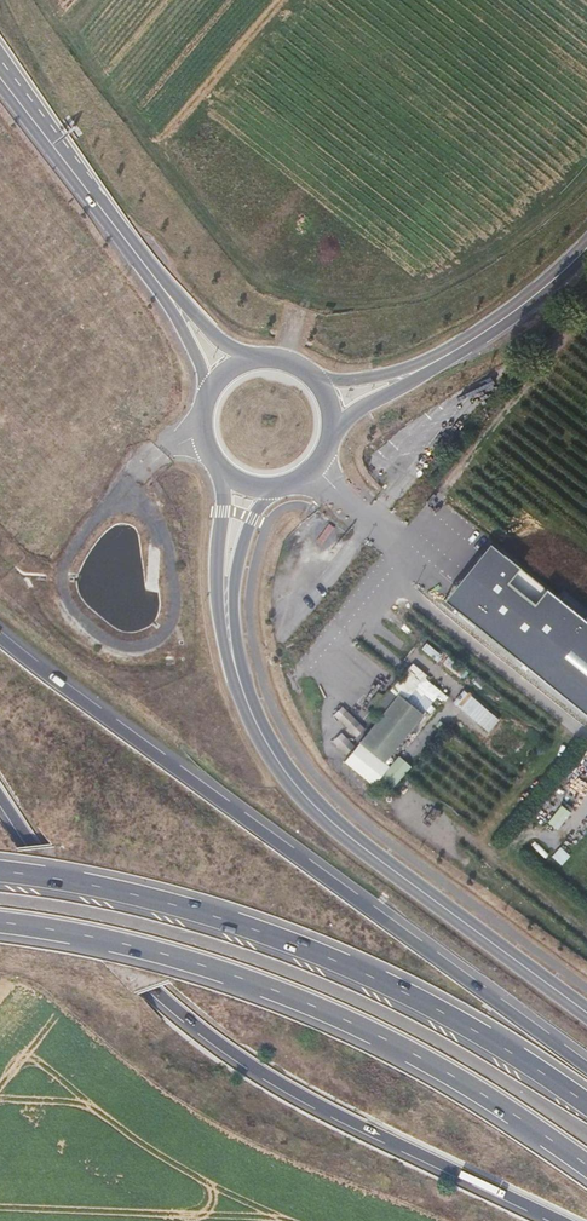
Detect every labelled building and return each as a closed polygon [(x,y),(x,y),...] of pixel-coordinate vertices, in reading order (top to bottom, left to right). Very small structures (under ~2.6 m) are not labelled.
[(491,546),(446,601),(586,716),(586,623),(491,546)] [(464,689),(452,702),(486,733),(498,721),(464,689)] [(399,692),(359,740),(385,761),(424,713),(399,692)]
